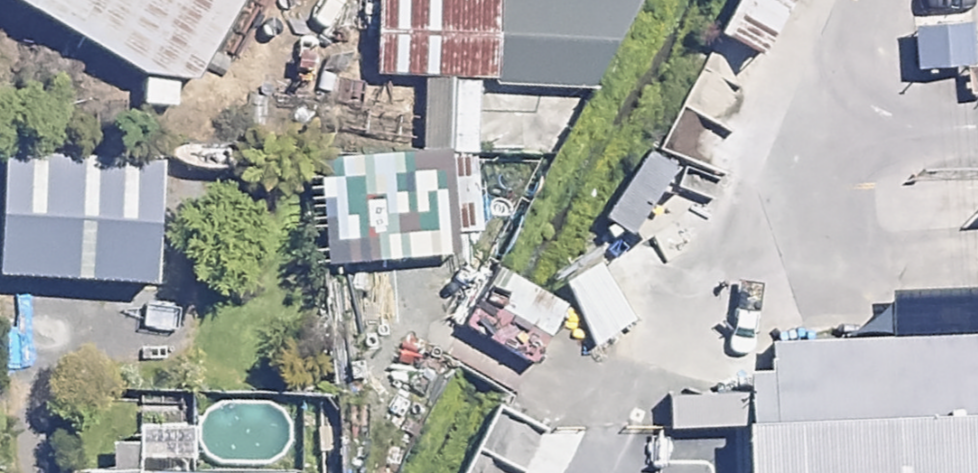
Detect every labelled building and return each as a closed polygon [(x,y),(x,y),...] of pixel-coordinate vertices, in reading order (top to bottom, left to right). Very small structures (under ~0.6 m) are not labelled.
[(114,98),(166,0),(0,0),(0,39),(114,98)] [(376,76),(485,82),(481,151),(556,155),(629,5),(546,0),(380,0),(376,76)] [(719,35),(764,62),(800,0),(740,0),(719,35)] [(918,74),(973,71),(970,0),(915,0),(918,74)] [(162,176),(162,159),(0,152),(0,281),(157,288),(160,223),(188,224),(190,177),(162,176)] [(478,235),(472,153),(325,164),(331,246),(478,235)] [(658,204),(618,179),(588,224),(628,250),(658,204)] [(566,311),(508,277),(490,308),(549,342),(566,311)] [(752,472),(977,472),(977,302),(892,305),(893,341),(760,346),(762,399),(750,399),(752,472)]
